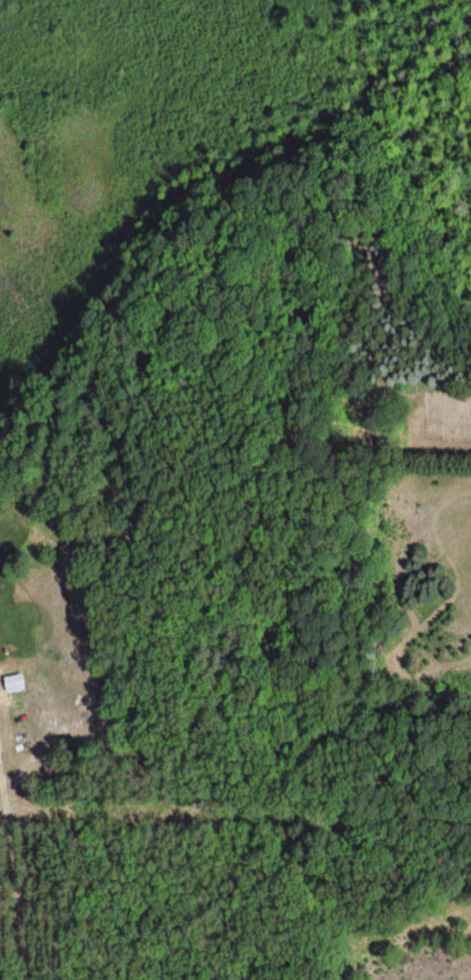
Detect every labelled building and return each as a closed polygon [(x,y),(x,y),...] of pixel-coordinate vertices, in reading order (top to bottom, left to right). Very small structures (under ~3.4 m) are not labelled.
[(25,689),(23,674),(5,677),(7,692),(25,689)]
